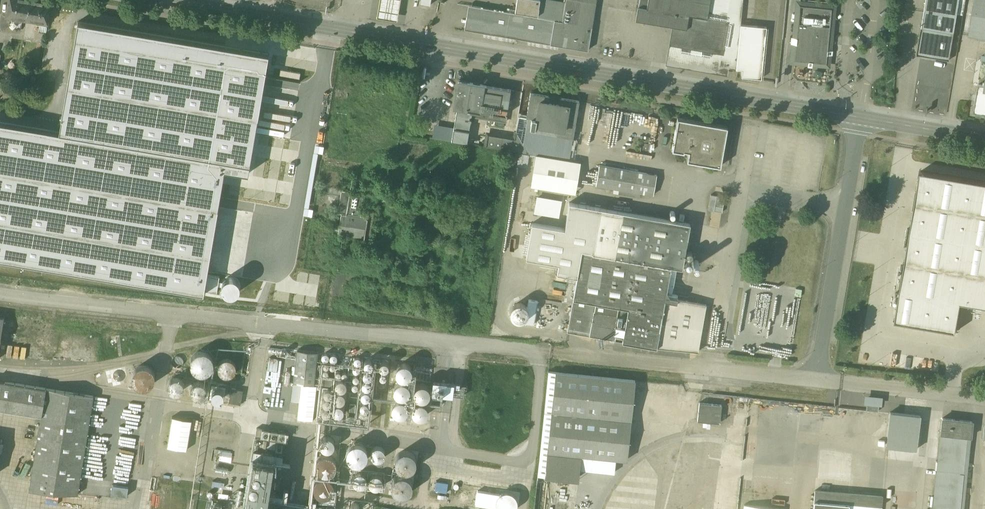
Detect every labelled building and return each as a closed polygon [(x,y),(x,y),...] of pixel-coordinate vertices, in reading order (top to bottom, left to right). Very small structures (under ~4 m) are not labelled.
[(6,15),(27,18),(30,0),(9,0),(6,15)] [(47,0),(30,0),(27,18),(48,22),(52,1),(47,0)] [(376,15),(397,20),(400,8),(401,0),(379,0),(378,4),(376,15)] [(470,4),(466,28),(589,49),(597,0),(517,0),(515,12),(470,4)] [(649,0),(640,0),(638,7),(647,9),(649,0)] [(647,9),(690,15),(707,18),(710,0),(649,0),(647,9)] [(690,15),(687,29),(673,27),(667,65),(728,75),(729,70),(735,71),(739,25),(742,0),(710,0),(707,18),(690,15)] [(791,62),(795,62),(828,65),(832,66),(838,2),(813,0),(797,0),(791,62)] [(918,54),(950,59),(960,0),(927,0),(918,54)] [(969,37),(984,39),(984,0),(974,0),(969,37)] [(647,9),(638,7),(636,21),(673,27),(687,29),(690,15),(647,9)] [(78,21),(58,132),(0,122),(0,258),(203,293),(204,290),(207,274),(225,169),(247,173),(268,54),(78,21)] [(766,28),(739,25),(735,71),(742,71),(742,78),(761,80),(766,28)] [(511,89),(484,85),(484,84),(470,82),(470,81),(458,79),(455,102),(455,106),(457,106),(456,116),(456,117),(455,117),(452,141),(467,143),(471,117),(481,118),(506,122),(511,89)] [(984,92),(977,90),(973,113),(984,115),(984,92)] [(579,101),(530,92),(526,117),(532,118),(536,119),(535,124),(534,131),(573,138),(579,101)] [(591,105),(585,128),(592,130),(595,120),(592,120),(593,113),(600,115),(602,108),(591,105)] [(529,154),(531,153),(569,160),(573,138),(534,131),(535,124),(531,124),(532,118),(526,117),(519,116),(518,116),(515,138),(504,137),(502,149),(529,154)] [(720,166),(727,126),(678,118),(672,150),(684,152),(684,151),(689,152),(687,160),(720,166)] [(504,137),(488,134),(485,146),(502,149),(504,137)] [(536,156),(530,186),(574,193),(579,163),(536,156)] [(599,166),(596,185),(653,195),(656,176),(599,166)] [(920,171),(895,321),(956,332),(961,302),(984,306),(984,182),(920,171)] [(352,196),(349,195),(349,190),(338,190),(338,210),(351,210),(352,196)] [(707,207),(721,210),(724,196),(710,193),(707,207)] [(542,218),(552,219),(551,225),(559,227),(561,214),(558,213),(561,199),(535,194),(532,212),(543,214),(542,218)] [(690,224),(571,203),(571,204),(571,203),(569,202),(565,229),(532,223),(526,258),(559,263),(557,273),(577,277),(567,332),(590,336),(590,335),(612,339),(612,340),(623,341),(622,342),(656,348),(656,347),(698,352),(706,305),(677,300),(678,297),(677,296),(666,294),(671,266),(682,268),(686,248),(690,224)] [(720,226),(721,210),(711,210),(710,225),(720,226)] [(335,232),(360,236),(363,215),(338,211),(335,232)] [(219,276),(207,274),(204,290),(216,292),(219,276)] [(507,320),(535,321),(536,299),(525,299),(524,303),(508,302),(507,320)] [(317,352),(297,350),(294,383),(300,383),(314,385),(317,352)] [(191,361),(191,364),(191,367),(193,370),(195,372),(198,373),(201,373),(204,373),(207,371),(209,369),(211,366),(211,363),(210,360),(209,357),(207,355),(204,354),(201,353),(197,354),(195,355),(192,358),(191,361)] [(173,363),(173,364),(174,366),(176,366),(177,366),(179,366),(180,365),(181,364),(182,362),(182,361),(181,359),(180,358),(178,357),(177,357),(175,358),(174,359),(173,360),(173,361),(173,363)] [(363,364),(363,365),(364,367),(366,367),(368,367),(369,367),(370,366),(371,365),(372,363),(372,362),(371,360),(370,359),(368,358),(367,358),(365,359),(364,360),(363,361),(363,362),(363,364)] [(218,370),(219,373),(221,376),(224,377),(228,378),(231,377),(234,375),(235,372),(236,368),(235,365),(233,362),(230,360),(226,360),(223,361),(220,363),(219,366),(218,370)] [(379,367),(380,368),(381,369),(383,370),(384,370),(386,370),(387,369),(388,368),(388,366),(388,364),(388,363),(387,362),(385,361),(384,361),(382,361),(381,362),(380,364),(379,365),(379,367)] [(402,364),(399,364),(398,365),(396,367),(395,369),(395,372),(396,374),(397,376),(398,377),(400,378),(403,379),(405,378),(407,377),(409,376),(410,374),(410,372),(410,369),(409,367),(408,365),(406,364),(404,364),(402,364)] [(131,373),(130,376),(131,379),(132,382),(135,384),(138,385),(141,386),(144,385),(147,384),(149,381),(150,378),(151,375),(150,372),(148,369),(146,367),(143,366),(140,366),(137,366),(134,368),(132,370),(131,373)] [(363,375),(363,376),(365,377),(366,378),(368,378),(369,378),(371,377),(371,375),(372,374),(372,372),(371,371),(370,370),(369,369),(367,369),(365,369),(364,370),(363,371),(363,373),(363,375)] [(635,382),(557,373),(553,413),(631,421),(635,382)] [(174,379),(172,380),(170,381),(169,383),(168,385),(168,387),(168,389),(169,391),(171,393),(173,394),(175,394),(178,394),(180,393),(181,391),(182,389),(183,387),(183,385),(182,383),(181,381),(179,380),(177,379),(174,379)] [(362,385),(362,387),(363,388),(365,389),(366,389),(368,388),(369,387),(370,386),(371,385),(371,383),(370,382),(369,380),(367,380),(366,380),(364,380),(363,381),(362,382),(361,384),(362,385)] [(41,416),(46,388),(0,381),(0,409),(41,416)] [(336,387),(336,388),(337,389),(339,390),(341,390),(342,390),(343,389),(344,387),(345,386),(345,384),(344,383),(343,382),(341,381),(340,381),(338,381),(337,382),(336,383),(336,385),(336,387)] [(399,381),(397,382),(395,383),(394,385),(393,387),(393,389),(393,392),(394,394),(396,395),(398,396),(400,396),(403,396),(405,395),(406,394),(407,392),(408,390),(408,387),(407,385),(406,383),(404,382),(402,381),(399,381)] [(464,384),(433,381),(432,392),(463,395),(464,384)] [(197,383),(195,383),(193,385),(192,386),(191,388),(191,391),(191,393),(193,395),(194,396),(196,397),(199,398),(201,397),(203,396),(204,395),(206,393),(206,391),(206,388),(205,386),(204,385),(202,383),(200,383),(197,383)] [(300,383),(294,383),(292,401),(299,401),(300,383)] [(420,384),(418,385),(416,386),(415,388),(414,390),(414,392),(414,394),(415,396),(417,398),(419,399),(421,399),(423,399),(425,398),(427,397),(428,395),(429,392),(429,390),(428,388),(426,386),(425,385),(422,384),(420,384)] [(226,388),(209,385),(207,399),(223,402),(226,388)] [(46,388),(41,416),(29,490),(78,494),(94,396),(46,388)] [(323,394),(323,395),(325,396),(326,397),(328,397),(329,397),(330,396),(331,395),(332,393),(332,391),(331,390),(330,389),(329,388),(327,388),(325,388),(324,389),(323,391),(323,392),(323,394)] [(243,391),(231,389),(229,403),(240,405),(243,391)] [(360,396),(360,397),(361,398),(363,399),(365,399),(366,399),(367,398),(368,396),(369,395),(369,393),(368,392),(367,391),(365,390),(364,390),(362,390),(361,391),(360,392),(360,394),(360,396)] [(335,399),(336,400),(337,402),(338,402),(340,402),(341,402),(343,401),(344,400),(344,398),(344,397),(343,395),(342,394),(341,393),(339,393),(338,394),(336,395),(335,396),(335,397),(335,399)] [(322,403),(323,405),(324,406),(325,407),(327,407),(328,406),(330,406),(331,404),(331,403),(331,401),(330,400),(329,399),(328,398),(326,398),(324,398),(323,399),(322,400),(322,402),(322,403)] [(359,405),(359,407),(361,408),(362,409),(364,409),(365,408),(367,407),(367,406),(368,405),(368,403),(367,402),(366,400),(365,400),(363,400),(361,400),(360,401),(359,402),(359,404),(359,405)] [(398,400),(396,401),(394,402),(393,404),(392,406),(392,408),(392,411),(393,412),(395,414),(397,415),(399,415),(401,415),(403,414),(405,413),(406,411),(407,408),(406,406),(406,404),(404,402),(402,401),(400,400),(398,400)] [(418,402),(416,403),(414,404),(412,406),(412,408),(411,410),(412,412),(413,414),(415,416),(417,417),(419,417),(421,417),(423,416),(425,414),(426,412),(427,410),(426,408),(426,406),(424,404),(422,403),(420,402),(418,402)] [(696,402),(696,421),(720,421),(720,403),(696,402)] [(333,412),(334,413),(335,414),(336,415),(338,415),(339,415),(341,414),(342,413),(342,411),(342,409),(341,408),(340,407),(339,406),(337,406),(335,406),(334,407),(333,409),(333,410),(333,412)] [(321,413),(322,415),(323,416),(324,416),(326,417),(327,416),(329,415),(330,414),(330,412),(330,411),(329,409),(328,408),(327,408),(325,407),(324,408),(322,409),(321,410),(321,411),(321,413)] [(627,460),(631,421),(553,413),(549,452),(581,456),(627,460)] [(925,417),(901,415),(898,440),(923,443),(925,417)] [(185,449),(188,418),(168,417),(165,447),(185,449)] [(942,419),(941,434),(971,437),(972,422),(942,419)] [(268,429),(266,437),(275,439),(272,449),(281,451),(286,433),(268,429)] [(941,434),(933,508),(964,508),(971,437),(941,434)] [(326,436),(324,437),(322,438),(320,440),(320,442),(319,444),(320,446),(321,448),(323,450),(325,451),(327,451),(329,451),(331,450),(333,448),(334,446),(334,444),(334,442),(334,440),(332,438),(330,437),(328,436),(326,436)] [(346,451),(346,455),(347,458),(348,460),(350,463),(353,464),(356,464),(360,464),(362,462),(364,460),(366,457),(366,454),(366,451),(364,448),(362,446),(359,444),(356,444),(353,445),(350,446),(348,449),(346,451)] [(376,447),(374,448),(372,449),(371,451),(370,453),(370,455),(370,457),(371,459),(373,461),(375,462),(377,462),(380,462),(382,461),(383,459),(384,457),(385,455),(385,453),(384,451),(383,449),(381,448),(379,447),(376,447)] [(395,458),(394,462),(395,465),(396,467),(399,470),(402,471),(405,471),(408,471),(411,469),(413,467),(414,464),(414,461),(414,458),(412,455),(410,453),(407,452),(404,451),(401,452),(398,453),(396,456),(395,458)] [(253,452),(244,508),(275,508),(275,505),(285,506),(288,488),(283,488),(283,494),(277,493),(280,474),(288,475),(290,465),(282,464),(283,457),(253,452)] [(579,484),(581,456),(549,452),(546,480),(579,484)] [(316,464),(316,467),(317,470),(318,473),(320,475),(323,476),(326,476),(330,476),(332,474),(334,472),(336,469),(336,466),(336,463),(334,460),(332,458),(329,457),(326,456),(323,457),(320,458),(318,461),(316,464)] [(358,474),(356,475),(354,476),(353,478),(352,480),(352,482),(352,484),(353,486),(355,488),(357,489),(359,489),(361,489),(363,488),(365,486),(366,484),(367,482),(366,480),(366,478),(364,476),(362,475),(360,474),(358,474)] [(374,476),(372,476),(370,478),(369,479),(368,481),(368,484),(369,486),(370,488),(371,489),(373,490),(376,491),(378,490),(380,489),(381,488),(383,486),(383,484),(383,481),(382,479),(381,478),(379,476),(377,476),(374,476)] [(391,483),(391,486),(391,489),(393,492),(395,494),(398,495),(401,496),(404,495),(407,494),(409,491),(410,488),(411,485),(410,482),(409,479),(406,477),(403,476),(400,476),(397,476),(394,478),(392,480),(391,483)] [(314,486),(313,489),(314,492),(315,495),(318,497),(321,498),(324,499),(327,498),(330,497),(332,494),(333,491),(333,488),(333,485),(331,482),(329,480),(326,479),(323,479),(320,479),(317,481),(315,483),(314,486)] [(128,487),(112,484),(111,494),(127,496),(128,487)] [(815,492),(814,501),(848,504),(878,507),(881,507),(882,497),(815,492)] [(308,497),(307,508),(312,508),(313,508),(319,508),(320,499),(308,497)]
